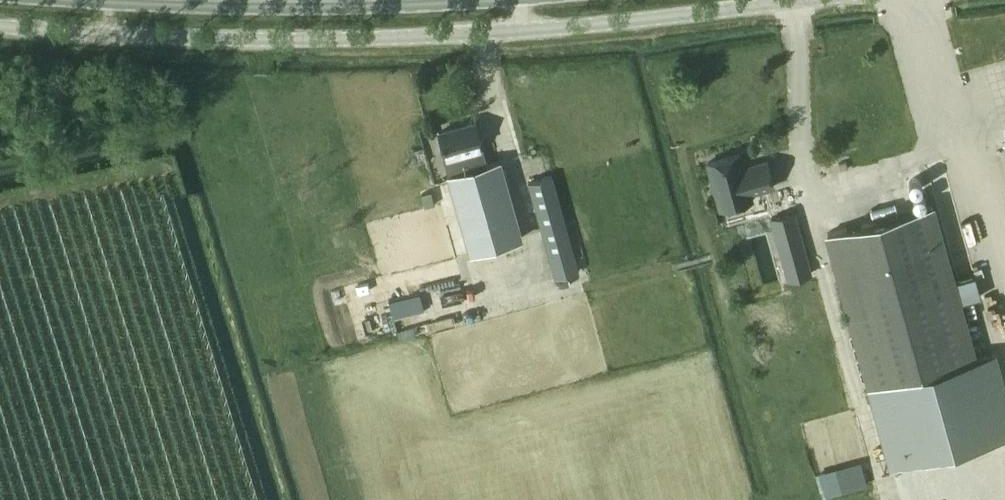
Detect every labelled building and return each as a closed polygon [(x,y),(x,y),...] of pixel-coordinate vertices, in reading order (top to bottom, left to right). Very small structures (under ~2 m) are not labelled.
[(448,176),(449,176),(471,253),(521,238),(499,162),(485,166),(479,147),(481,146),(475,123),(439,133),(446,156),(443,157),(448,176)] [(750,193),(774,187),(767,161),(743,168),(739,154),(707,163),(720,209),(752,200),(750,193)] [(552,175),(528,182),(554,279),(579,272),(552,175)] [(892,466),(1004,435),(1004,392),(994,353),(975,359),(932,205),(827,233),(892,466)] [(822,496),(865,484),(858,459),(815,472),(822,496)]
